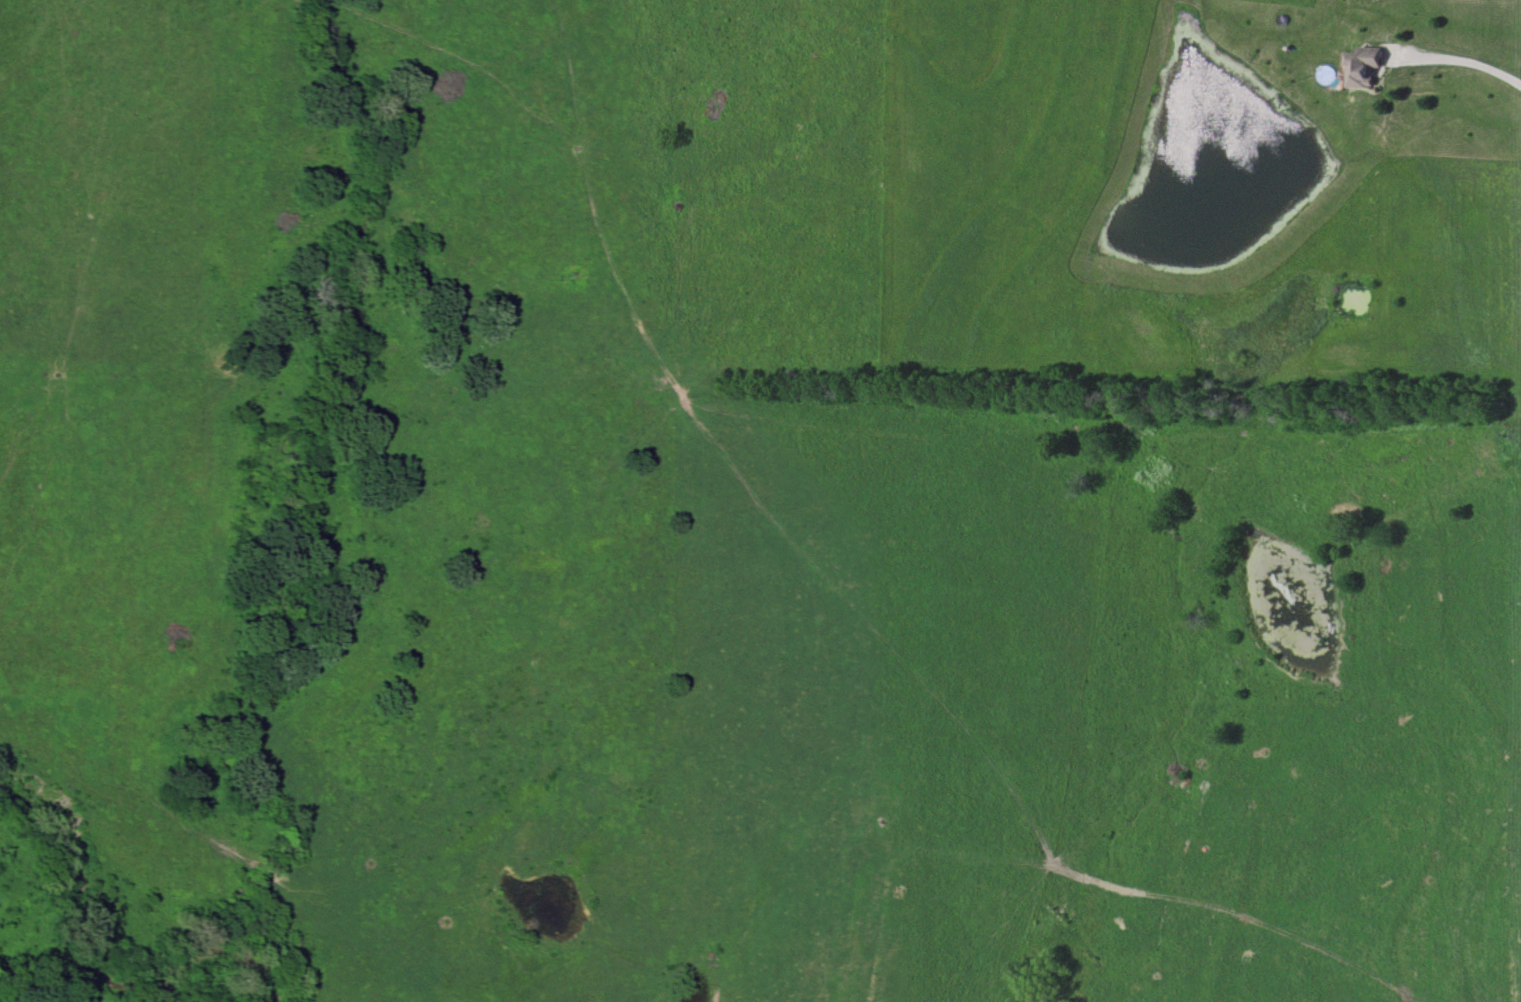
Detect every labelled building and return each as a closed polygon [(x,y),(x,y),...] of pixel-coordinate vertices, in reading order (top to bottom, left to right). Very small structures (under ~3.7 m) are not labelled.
[(1341,89),(1360,90),(1361,80),(1381,80),(1381,52),(1342,51),(1341,89)]
